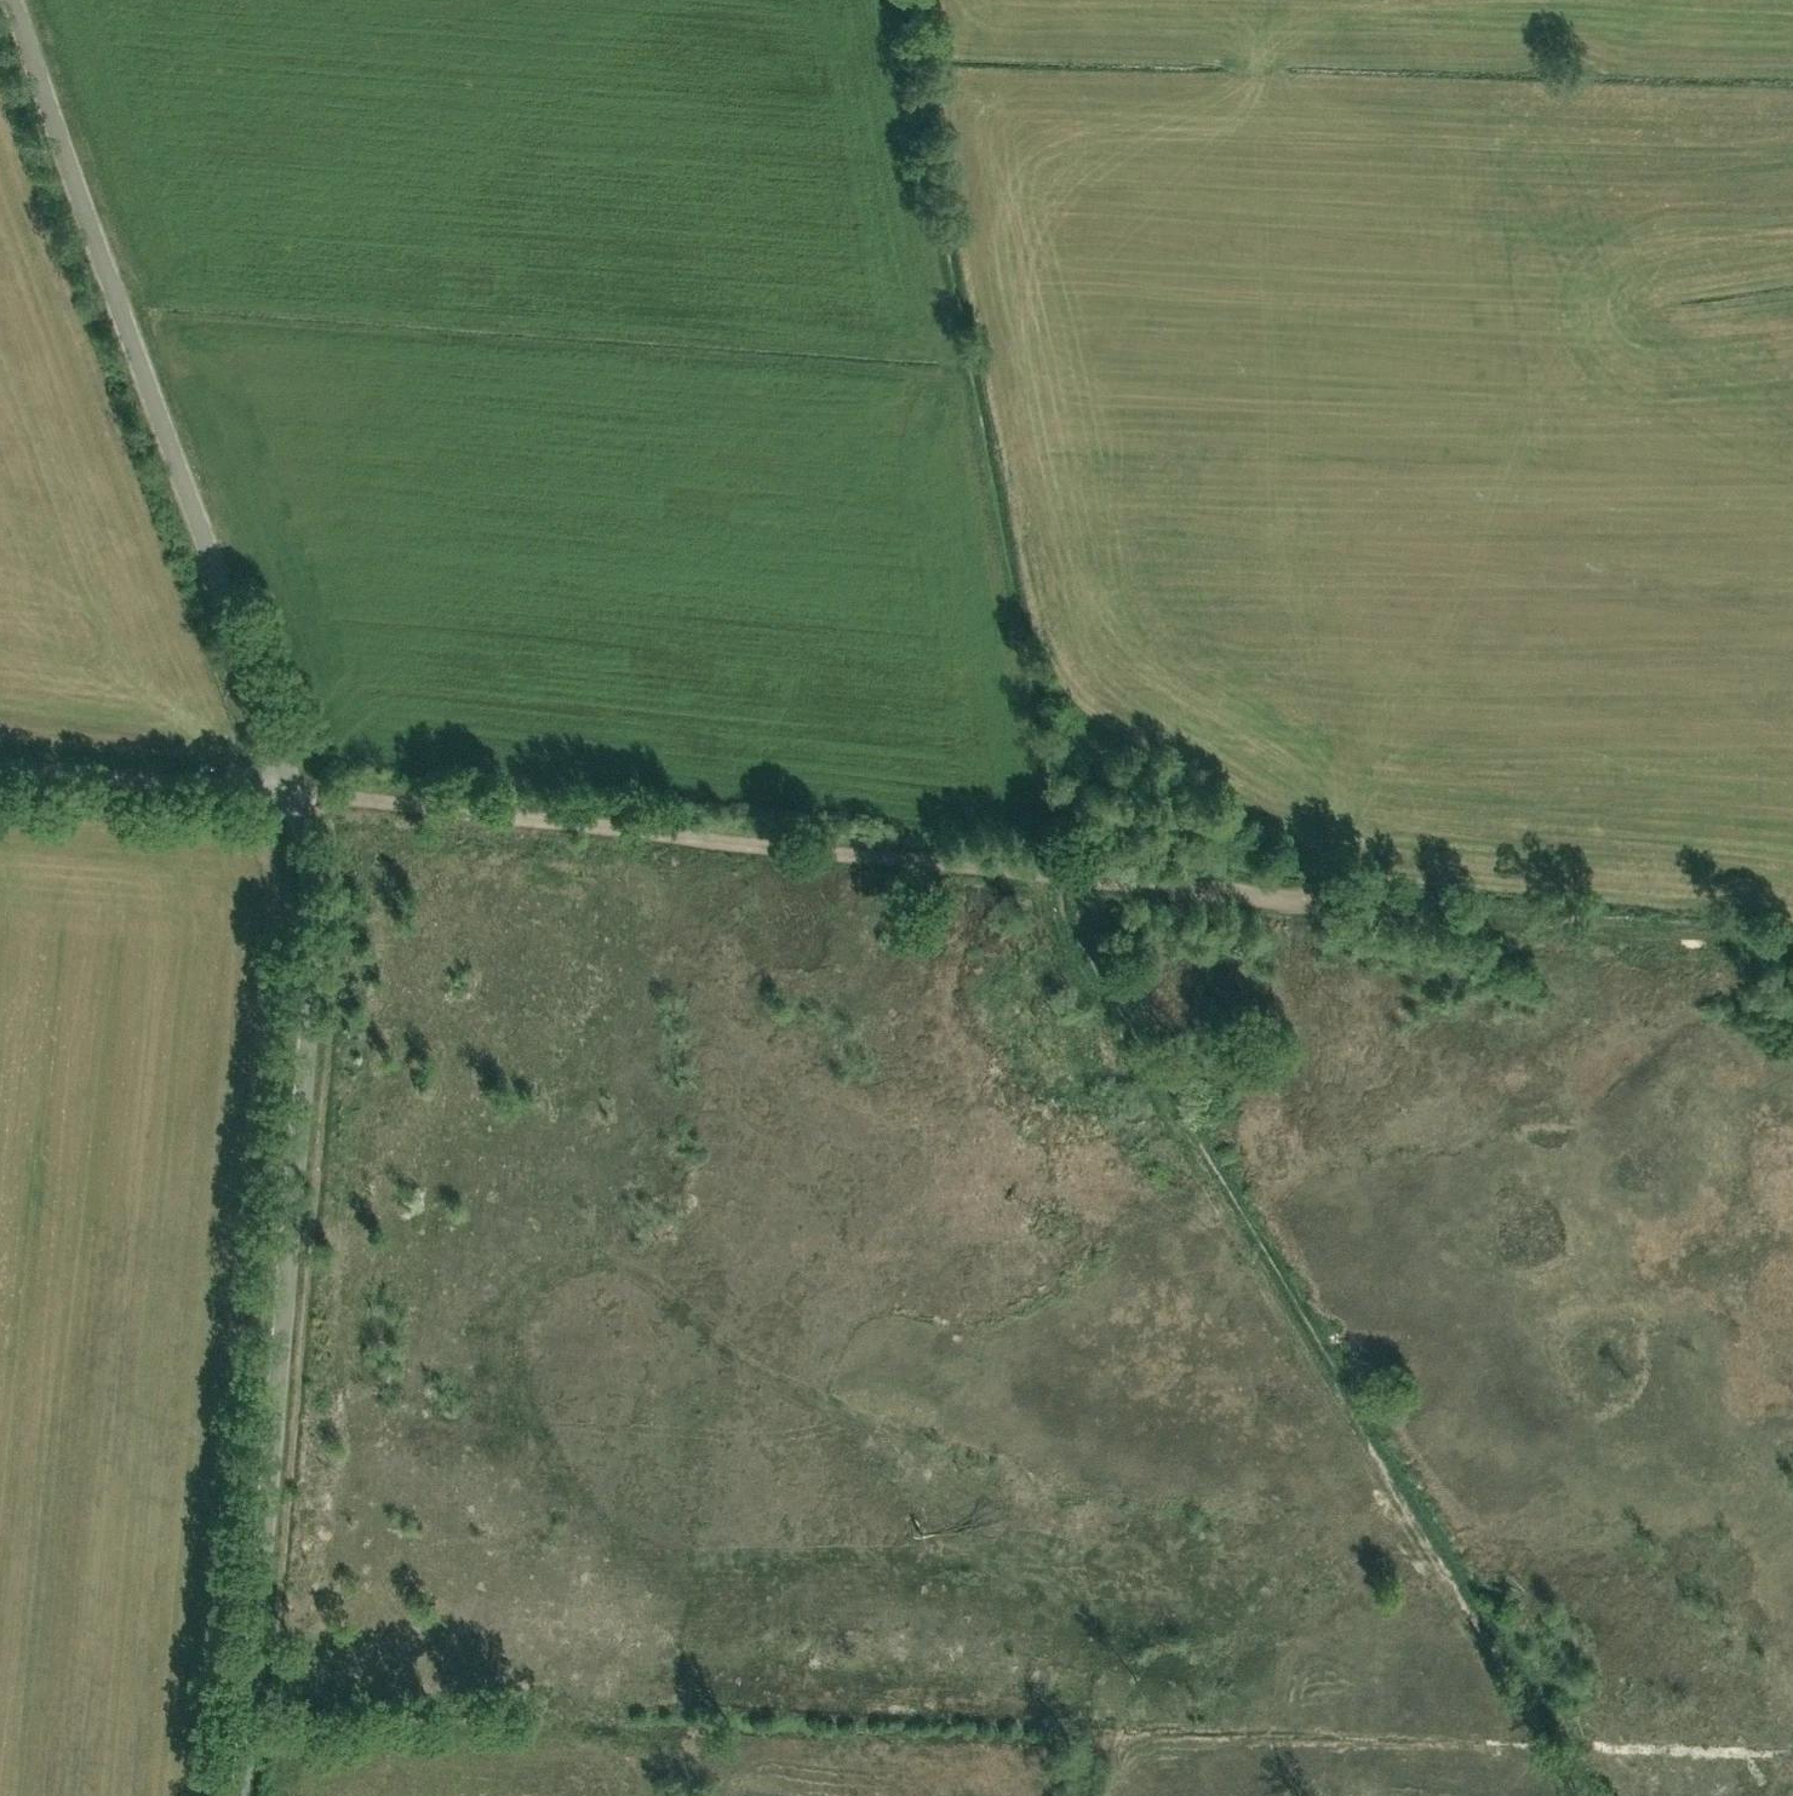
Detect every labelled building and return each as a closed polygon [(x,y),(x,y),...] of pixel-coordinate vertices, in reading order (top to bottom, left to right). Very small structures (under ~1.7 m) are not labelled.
[(184,811),(183,819),(192,819),(192,812),(184,811)]
